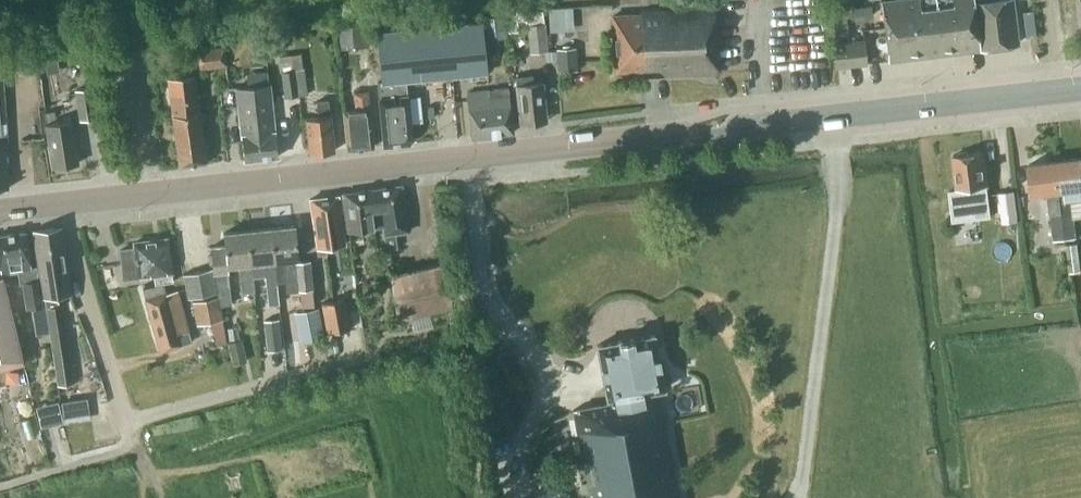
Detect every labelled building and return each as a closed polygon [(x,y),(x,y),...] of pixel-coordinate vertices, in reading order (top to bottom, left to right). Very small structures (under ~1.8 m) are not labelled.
[(882,0),(889,61),(978,50),(977,48),(1017,43),(1012,0),(1002,0),(972,4),(972,0),(884,0),(882,0)] [(549,31),(562,31),(561,7),(548,7),(549,31)] [(644,75),(717,72),(716,27),(714,27),(714,8),(640,11),(640,15),(612,16),(614,73),(644,72),(644,75)] [(547,52),(544,14),(526,16),(529,53),(547,52)] [(485,40),(504,37),(501,17),(482,20),(485,40)] [(400,31),(383,33),(376,34),(381,82),(377,82),(383,145),(408,145),(411,140),(407,96),(405,81),(467,74),(486,72),(481,23),(400,31)] [(365,26),(338,27),(339,49),(366,47),(365,26)] [(835,67),(866,63),(863,39),(832,43),(835,67)] [(228,66),(225,47),(196,51),(199,70),(228,66)] [(558,71),(576,70),(575,47),(556,49),(558,71)] [(302,67),(300,52),(278,55),(283,97),(307,94),(304,67),(302,67)] [(520,123),(546,120),(542,82),(533,83),(532,74),(515,76),(520,123)] [(179,164),(207,162),(194,75),(167,78),(172,115),(179,164)] [(244,160),(277,156),(274,130),(269,83),(236,87),(241,135),(244,160)] [(92,85),(74,88),(79,121),(97,118),(92,85)] [(499,134),(512,132),(508,88),(466,93),(471,137),(491,135),(500,134),(499,134)] [(344,111),(346,149),(373,147),(369,91),(355,92),(356,110),(344,111)] [(309,153),(333,150),(330,115),(329,115),(328,100),(316,101),(317,116),(305,117),(309,153)] [(52,167),(78,163),(71,121),(46,125),(52,167)] [(974,218),(990,216),(982,152),(953,155),(957,189),(949,190),(952,217),(973,214),(974,218)] [(1064,238),(1076,237),(1071,200),(1080,199),(1080,157),(1055,161),(1064,238)] [(1054,240),(1064,238),(1055,161),(1028,164),(1032,194),(1053,192),(1054,197),(1048,198),(1054,240)] [(395,232),(409,230),(401,185),(342,193),(342,194),(348,229),(348,231),(384,225),(388,249),(398,247),(395,232)] [(1018,221),(1014,190),(997,192),(1001,223),(1018,221)] [(344,230),(348,229),(342,194),(310,199),(318,256),(327,255),(326,247),(346,245),(344,230)] [(276,282),(277,282),(286,281),(287,291),(301,290),(302,306),(313,305),(309,260),(297,261),(296,258),(298,258),(294,225),(270,228),(274,260),(274,261),(275,270),(276,282)] [(39,268),(65,264),(60,227),(33,231),(39,268)] [(279,304),(277,282),(276,282),(275,270),(274,261),(274,260),(270,228),(247,230),(251,263),(252,276),(265,275),(268,305),(279,304)] [(252,276),(251,263),(247,230),(223,232),(225,245),(211,247),(216,284),(220,306),(232,304),(227,265),(240,264),(243,292),(254,290),(252,276)] [(0,235),(0,273),(17,271),(19,284),(22,283),(26,307),(42,304),(36,268),(30,269),(25,232),(0,235)] [(120,250),(122,270),(124,278),(153,274),(155,283),(174,281),(166,239),(133,242),(134,248),(120,250)] [(1078,242),(1066,244),(1069,272),(1080,271),(1080,268),(1078,242)] [(397,319),(452,305),(446,262),(391,276),(397,319)] [(65,264),(39,268),(45,306),(51,350),(56,385),(74,382),(69,348),(63,303),(58,304),(56,295),(69,293),(65,264)] [(187,298),(217,293),(212,268),(182,274),(187,298)] [(23,364),(1,277),(0,277),(0,370),(23,364)] [(185,333),(189,331),(176,290),(166,293),(166,292),(165,292),(163,284),(142,289),(160,351),(188,342),(185,333)] [(197,324),(222,319),(217,296),(193,301),(197,324)] [(350,329),(344,298),(320,303),(326,334),(350,329)] [(325,339),(318,307),(293,312),(299,344),(325,339)] [(45,317),(34,319),(37,335),(48,333),(45,317)] [(281,349),(278,318),(265,320),(267,350),(281,349)] [(659,387),(666,386),(656,331),(599,342),(610,401),(576,407),(592,497),(679,497),(659,387)] [(247,361),(241,339),(227,342),(232,365),(247,361)]
